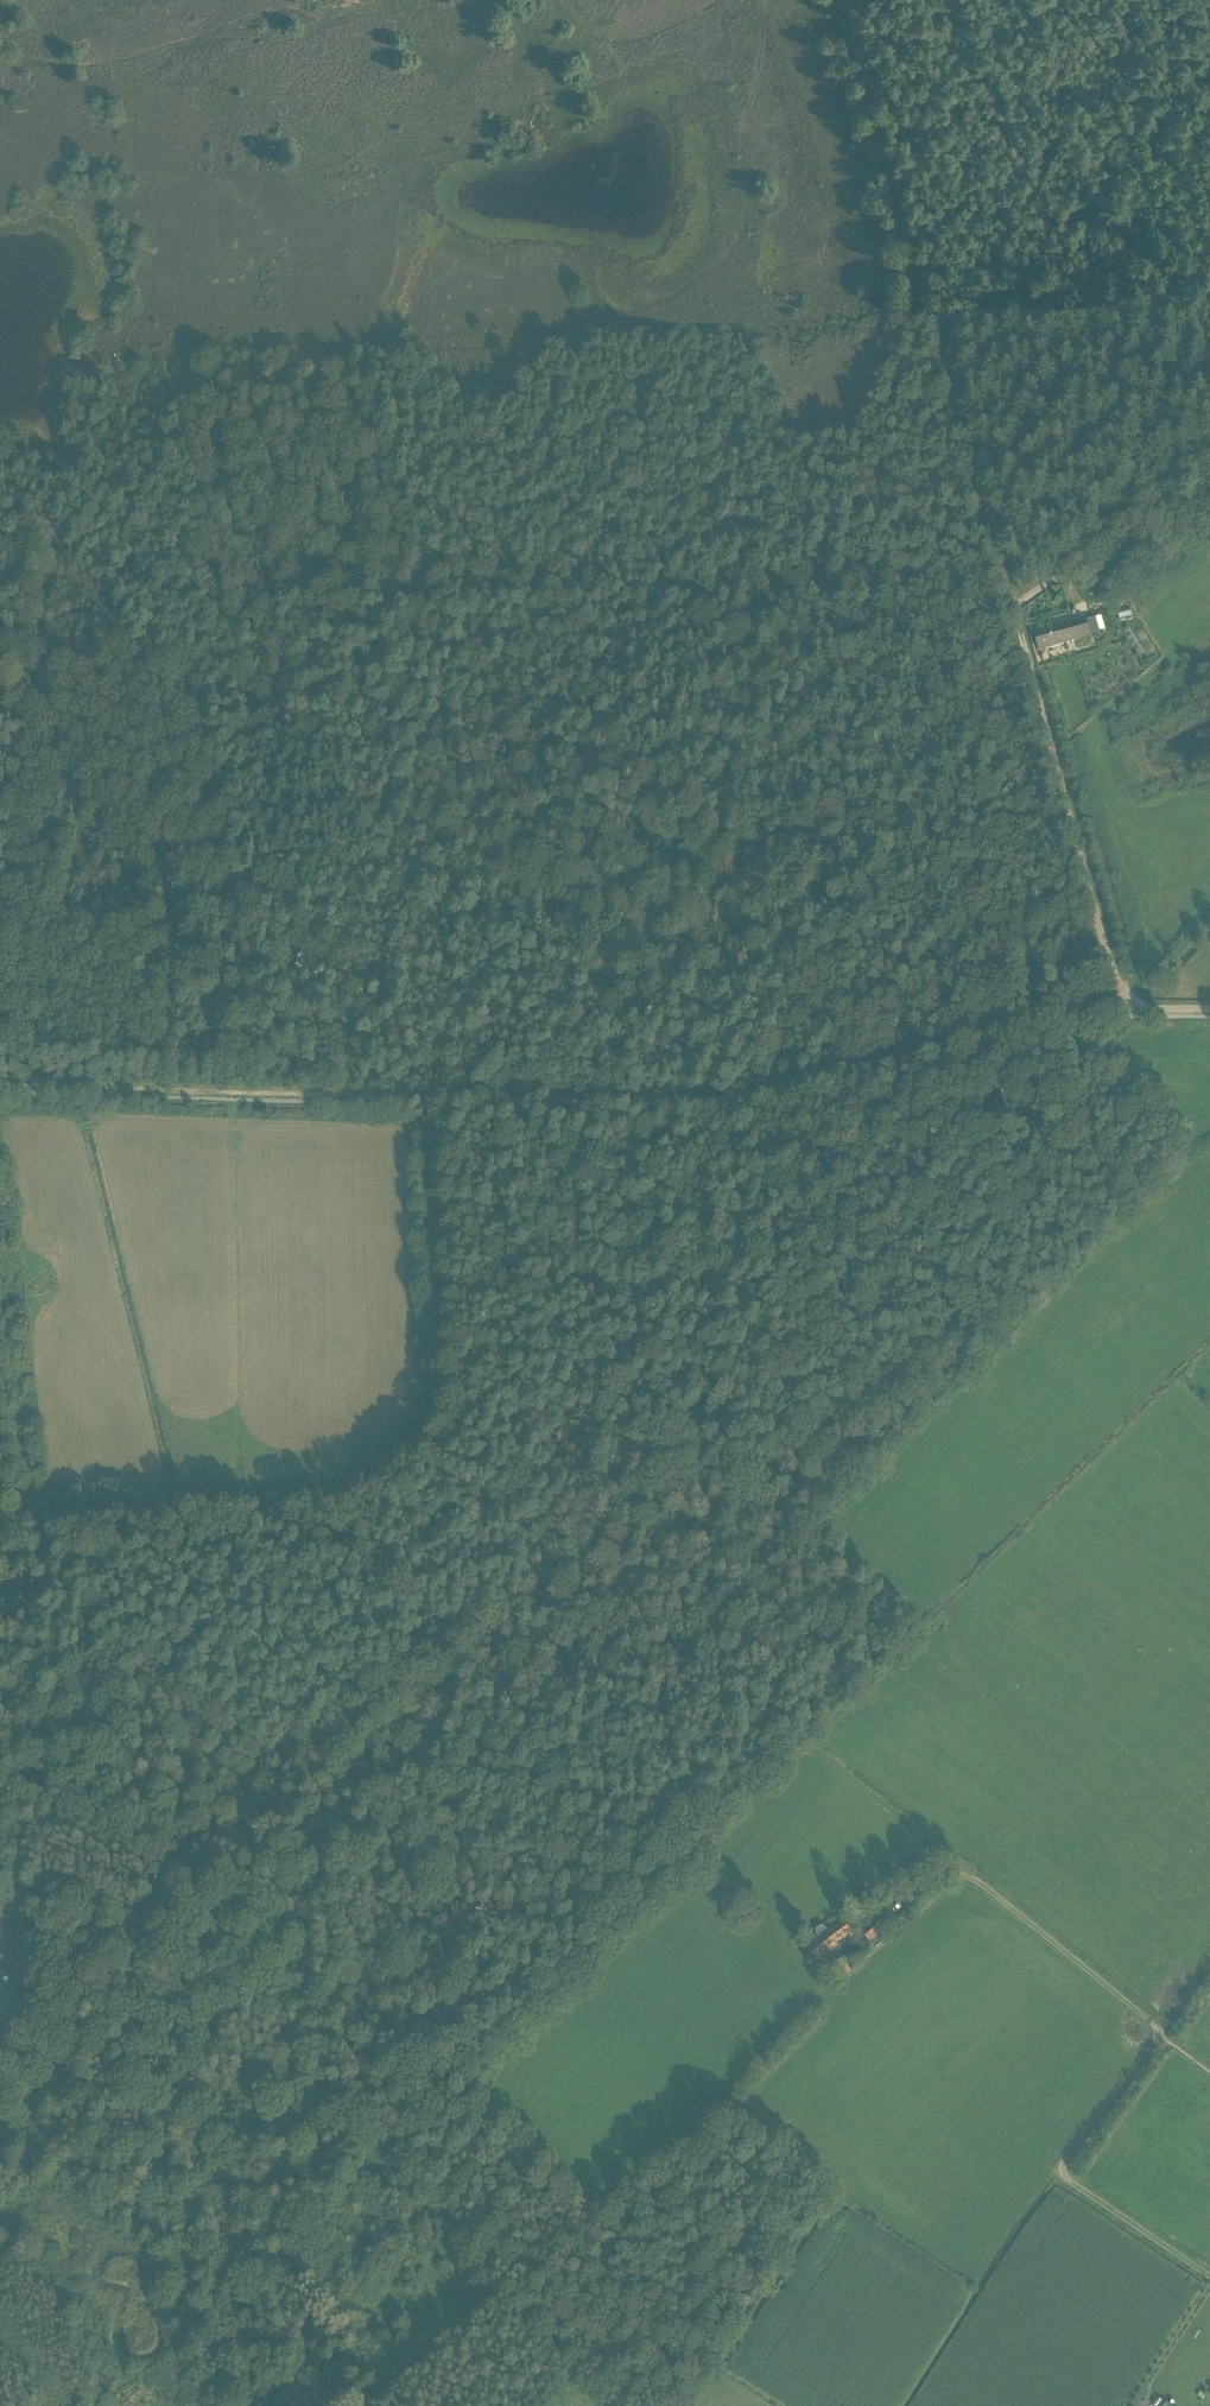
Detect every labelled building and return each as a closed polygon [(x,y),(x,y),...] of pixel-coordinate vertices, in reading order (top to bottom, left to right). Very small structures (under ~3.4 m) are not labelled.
[(1104,632),(1102,623),(1100,617),(1092,619),(1055,629),(1054,624),(1047,626),(1048,631),(1035,635),(1039,651),(1104,632)] [(862,1933),(871,1943),(892,1925),(883,1915),(862,1933)] [(816,1930),(816,1934),(821,1941),(810,1950),(819,1961),(852,1934),(843,1923),(830,1934),(825,1927),(821,1927),(816,1930)] [(840,1957),(820,1973),(825,1980),(846,1964),(840,1957)]
